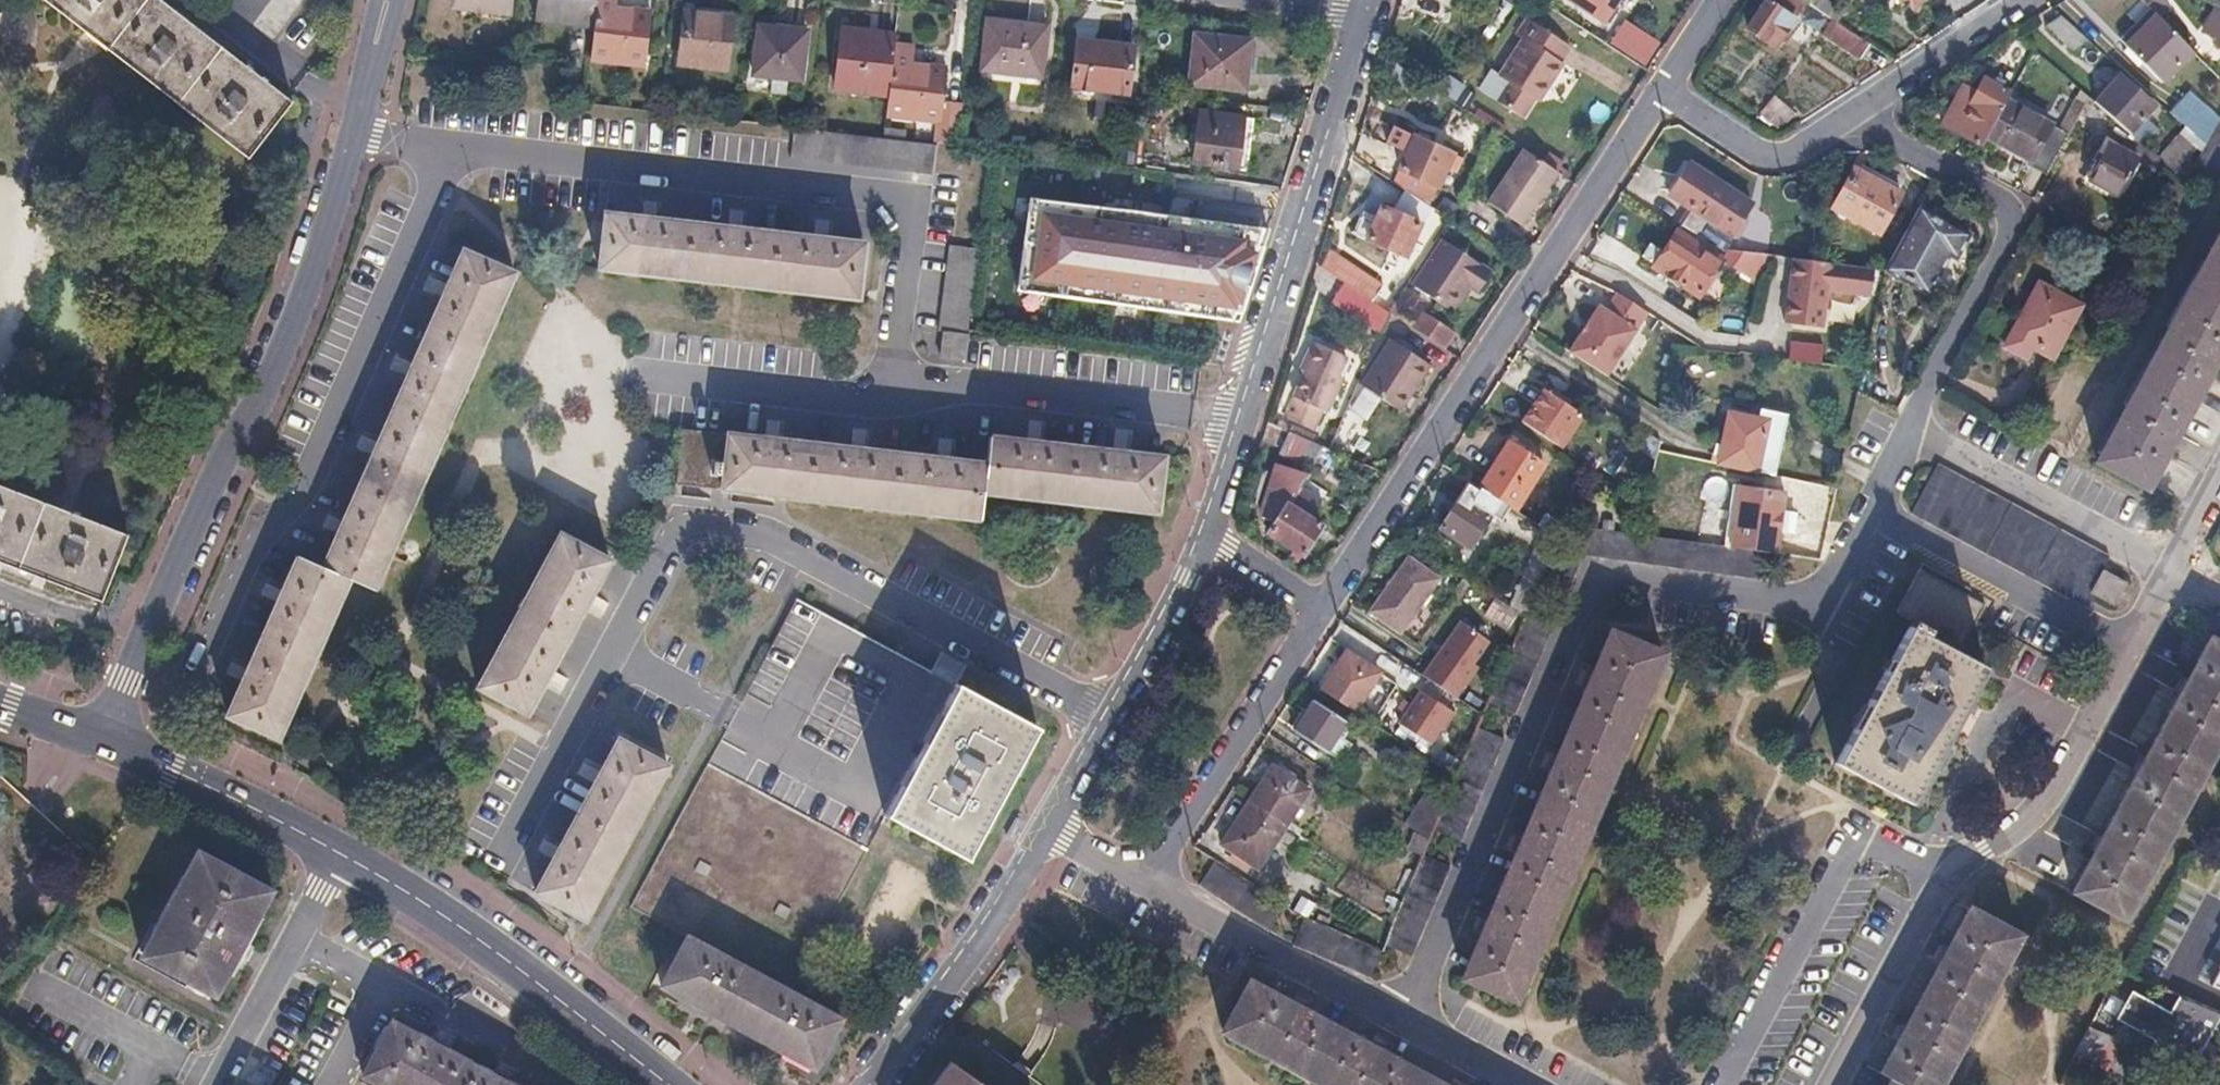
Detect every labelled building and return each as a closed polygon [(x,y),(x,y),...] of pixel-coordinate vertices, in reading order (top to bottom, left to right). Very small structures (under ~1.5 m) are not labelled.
[(244,155),(290,99),(164,0),(45,0),(244,155)] [(535,11),(592,18),(594,0),(536,0),(535,11)] [(592,18),(591,24),(588,55),(641,62),(648,8),(648,0),(594,0),(592,18)] [(1605,19),(1618,0),(1575,0),(1605,19)] [(1750,24),(1777,43),(1807,0),(1767,0),(1750,24)] [(1831,16),(1833,18),(1840,8),(1828,0),(1808,0),(1831,16)] [(1913,9),(1919,0),(1900,0),(1913,9)] [(2155,14),(2148,6),(2117,38),(2124,44),(2155,14)] [(2210,22),(2219,28),(2219,8),(2219,7),(2210,22)] [(729,14),(682,8),(676,60),(723,66),(729,14)] [(535,11),(534,17),(591,24),(592,18),(535,11)] [(867,28),(841,25),(832,88),(885,95),(891,44),(892,36),(875,33),(878,15),(869,14),(867,28)] [(2155,14),(2124,44),(2160,81),(2190,51),(2191,50),(2155,14)] [(1044,22),(985,15),(979,67),(1038,75),(1044,22)] [(1831,16),(1821,30),(1858,56),(1868,42),(1833,18),(1831,16)] [(2058,16),(2042,26),(2065,45),(2076,32),(2058,16)] [(1515,34),(1523,39),(1499,77),(1506,82),(1494,100),(1522,118),(1536,96),(1539,97),(1565,58),(1563,56),(1570,45),(1526,17),(1515,34)] [(803,29),(758,23),(751,71),(797,77),(803,29)] [(1250,38),(1194,31),(1188,83),(1243,90),(1250,38)] [(1130,47),(1074,40),(1068,97),(1123,104),(1130,47)] [(916,47),(891,44),(885,95),(883,113),(936,121),(933,143),(935,143),(954,146),(959,103),(938,101),(943,67),(914,63),(916,47)] [(1386,55),(1383,52),(1378,69),(1381,71),(1386,55)] [(2117,77),(2093,103),(2129,133),(2152,106),(2117,77)] [(1963,102),(1953,96),(1936,126),(1979,149),(1985,138),(2005,103),(2009,96),(1982,81),(1974,95),(1969,92),(1963,102)] [(2183,91),(2169,116),(2199,132),(2213,108),(2183,91)] [(2005,103),(1985,138),(2047,173),(2066,137),(2005,103)] [(1241,118),(1198,111),(1196,122),(1198,123),(1239,129),(1241,118)] [(2205,141),(2192,163),(2219,178),(2219,176),(2219,117),(2205,141)] [(1239,129),(1198,123),(1192,158),(1234,164),(1239,129)] [(933,143),(792,126),(788,154),(931,171),(935,143),(933,143)] [(1134,131),(1116,129),(1114,148),(1132,150),(1134,131)] [(1454,152),(1415,134),(1400,167),(1439,184),(1454,152)] [(2136,160),(2107,144),(2086,182),(2115,198),(2136,160)] [(1557,171),(1525,149),(1488,202),(1521,224),(1557,171)] [(1900,184),(1860,161),(1834,205),(1881,231),(1903,193),(1897,189),(1900,184)] [(1671,193),(1693,207),(1684,221),(1722,246),(1751,202),(1691,162),(1671,193)] [(1267,229),(1028,199),(1016,296),(1237,324),(1267,229)] [(1362,216),(1355,231),(1396,250),(1405,254),(1406,255),(1421,223),(1384,205),(1376,222),(1362,216)] [(1970,233),(1921,205),(1886,267),(1886,268),(1928,292),(1950,252),(1957,256),(1970,233)] [(862,241),(604,209),(597,265),(855,297),(862,241)] [(1684,221),(1681,225),(1658,261),(1673,271),(1672,273),(1685,282),(1686,279),(1703,290),(1727,255),(1730,251),(1722,246),(1684,221)] [(1492,271),(1440,237),(1409,284),(1452,312),(1469,284),(1480,290),(1492,271)] [(2100,462),(2150,489),(2185,423),(2219,359),(2219,357),(2219,238),(2100,462)] [(979,246),(948,243),(937,328),(941,328),(938,356),(960,358),(963,332),(968,333),(969,327),(979,246)] [(1733,246),(1730,251),(1727,255),(1757,275),(1774,252),(1733,246)] [(508,271),(461,249),(430,316),(401,382),(371,449),(346,504),(318,568),(296,558),(272,612),(248,664),(224,717),(274,739),(346,580),(371,591),(508,271)] [(1405,254),(1396,250),(1391,262),(1399,266),(1405,254)] [(1796,254),(1787,321),(1824,326),(1829,287),(1873,293),(1876,265),(1833,259),(1815,257),(1796,254)] [(1330,260),(1324,269),(1339,278),(1342,280),(1347,271),(1330,260)] [(1342,280),(1339,278),(1329,293),(1350,307),(1360,292),(1342,280)] [(2083,304),(2041,280),(2020,318),(2064,339),(2083,304)] [(1600,303),(1571,349),(1608,373),(1649,310),(1619,290),(1608,308),(1600,303)] [(1452,330),(1423,312),(1413,327),(1442,346),(1452,330)] [(2064,339),(2020,318),(2000,355),(2023,368),(2033,348),(2054,359),(2064,339)] [(1392,340),(1380,333),(1358,384),(1362,387),(1392,340)] [(1429,364),(1392,340),(1362,387),(1394,408),(1405,390),(1410,394),(1429,364)] [(1316,344),(1311,342),(1301,366),(1306,368),(1316,344)] [(1316,344),(1306,368),(1294,399),(1321,411),(1346,356),(1317,343),(1316,344)] [(1790,361),(1822,363),(1823,345),(1791,343),(1790,361)] [(1584,411),(1546,387),(1525,418),(1563,443),(1584,411)] [(1410,394),(1405,390),(1394,408),(1399,411),(1410,394)] [(1321,411),(1294,399),(1286,417),(1313,429),(1321,411)] [(1759,418),(1732,412),(1721,461),(1775,473),(1788,411),(1762,405),(1759,418)] [(984,461),(680,426),(674,482),(978,517),(981,490),(1154,509),(1160,455),(987,434),(984,461)] [(1318,443),(1292,432),(1283,452),(1309,464),(1318,443)] [(1543,462),(1510,440),(1481,485),(1501,498),(1514,507),(1543,462)] [(2092,589),(2104,567),(2106,562),(2110,555),(1940,462),(1913,512),(2084,604),(2092,589)] [(1464,492),(1461,494),(1440,526),(1470,546),(1501,498),(1481,485),(1479,488),(1470,482),(1464,492)] [(1779,529),(1786,531),(1792,532),(1796,511),(1790,510),(1783,509),(1786,489),(1741,483),(1734,482),(1722,544),(1769,550),(1775,551),(1779,529)] [(100,603),(127,535),(0,486),(0,564),(100,603)] [(1320,522),(1287,501),(1268,531),(1302,552),(1320,522)] [(1636,532),(1589,525),(1587,553),(1764,580),(1769,550),(1722,544),(1710,542),(1654,534),(1636,532)] [(608,558),(560,532),(477,685),(527,712),(608,558)] [(1555,544),(1547,540),(1544,547),(1552,551),(1554,547),(1555,544)] [(1544,547),(1537,544),(1514,607),(1525,614),(1526,611),(1542,574),(1552,551),(1544,547)] [(1437,576),(1409,556),(1371,609),(1399,629),(1437,576)] [(1898,612),(1913,621),(1836,761),(1914,804),(1952,734),(1988,667),(1961,652),(1977,621),(1989,598),(1923,563),(1898,612)] [(2104,567),(2092,589),(2113,601),(2126,579),(2104,567)] [(741,699),(724,730),(630,905),(640,911),(686,935),(774,982),(869,805),(941,674),(796,596),(741,699)] [(1498,603),(1487,619),(1515,638),(1523,619),(1498,603)] [(1523,619),(1515,638),(1487,702),(1516,714),(1554,624),(1526,611),(1525,614),(1523,619)] [(1488,638),(1460,619),(1454,628),(1424,674),(1457,695),(1478,664),(1473,661),(1488,638)] [(1663,653),(1612,631),(1588,688),(1560,753),(1528,827),(1496,903),(1464,976),(1514,998),(1663,653)] [(2214,637),(2182,694),(2148,757),(2111,822),(2074,890),(2125,918),(2219,738),(2219,640),(2214,637)] [(1379,670),(1347,650),(1322,687),(1355,708),(1379,670)] [(1037,726),(941,674),(869,805),(966,857),(1037,726)] [(1853,681),(1847,700),(1864,705),(1870,686),(1853,681)] [(1456,710),(1421,688),(1400,721),(1432,742),(1442,726),(1444,728),(1456,710)] [(1347,719),(1316,698),(1295,729),(1327,751),(1342,760),(1354,742),(1339,733),(1347,719)] [(1505,739),(1476,727),(1456,774),(1444,802),(1432,829),(1462,841),(1505,739)] [(665,767),(617,741),(536,894),(583,920),(665,767)] [(1310,789),(1273,765),(1250,801),(1286,825),(1310,789)] [(1444,802),(1428,790),(1406,822),(1429,837),(1432,829),(1444,802)] [(1286,825),(1250,801),(1222,844),(1258,868),(1286,825)] [(1429,837),(1417,833),(1410,849),(1422,854),(1429,837)] [(272,890),(201,852),(146,956),(218,995),(272,890)] [(1422,854),(1401,901),(1383,945),(1413,958),(1451,866),(1422,854)] [(1215,860),(1198,887),(1268,933),(1285,907),(1215,860)] [(1971,909),(1942,962),(1908,1025),(1881,1074),(1892,1080),(1889,1084),(1940,1084),(2022,936),(1971,909)] [(1303,919),(1291,947),(1366,978),(1379,949),(1303,919)] [(686,935),(660,985),(813,1068),(840,1018),(774,982),(686,935)] [(2203,982),(2219,991),(2219,951),(2203,982)] [(1219,1033),(1318,1084),(1441,1084),(1377,1051),(1311,1016),(1246,982),(1219,1033)] [(2116,1018),(2154,1039),(2147,1052),(2190,1071),(2219,1018),(2219,1011),(2185,996),(2178,993),(2169,1010),(2131,990),(2116,1018)] [(371,1073),(393,1084),(505,1084),(395,1027),(371,1073)] [(2087,1027),(2059,1084),(2077,1084),(2086,1066),(2102,1074),(2119,1040),(2087,1027)] [(941,1070),(931,1084),(963,1084),(941,1070)]
